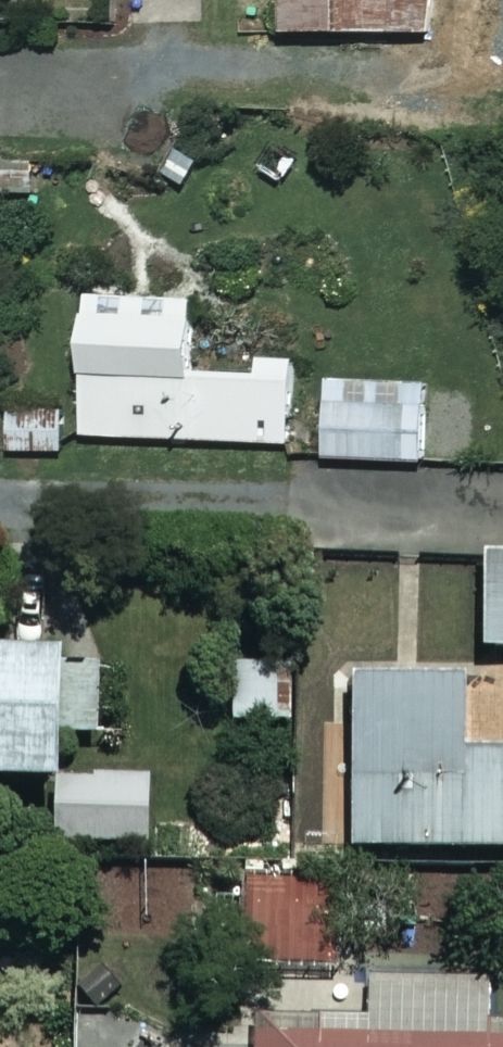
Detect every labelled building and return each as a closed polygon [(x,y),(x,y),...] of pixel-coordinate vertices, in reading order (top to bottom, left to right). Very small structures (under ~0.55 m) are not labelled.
[(283,34),(386,42),(380,122),(465,129),(475,0),(286,0),(283,34)] [(202,301),(90,298),(86,441),(295,446),(297,366),(200,364),(202,301)] [(432,384),(327,381),(325,464),(430,467),(432,384)] [(71,404),(11,404),(11,455),(71,454),(71,404)] [(487,559),(492,655),(502,654),(502,559),(487,559)] [(68,665),(0,663),(0,790),(60,793),(63,853),(155,848),(152,783),(63,787),(68,665)] [(295,676),(234,676),(234,731),(295,731),(295,676)] [(351,688),(354,856),(502,852),(502,756),(472,757),(470,685),(351,688)] [(245,966),(321,963),(319,914),(313,914),(312,881),(242,883),(245,966)] [(371,1038),(258,1040),(258,1046),(502,1046),(502,976),(371,978),(371,1038)]
